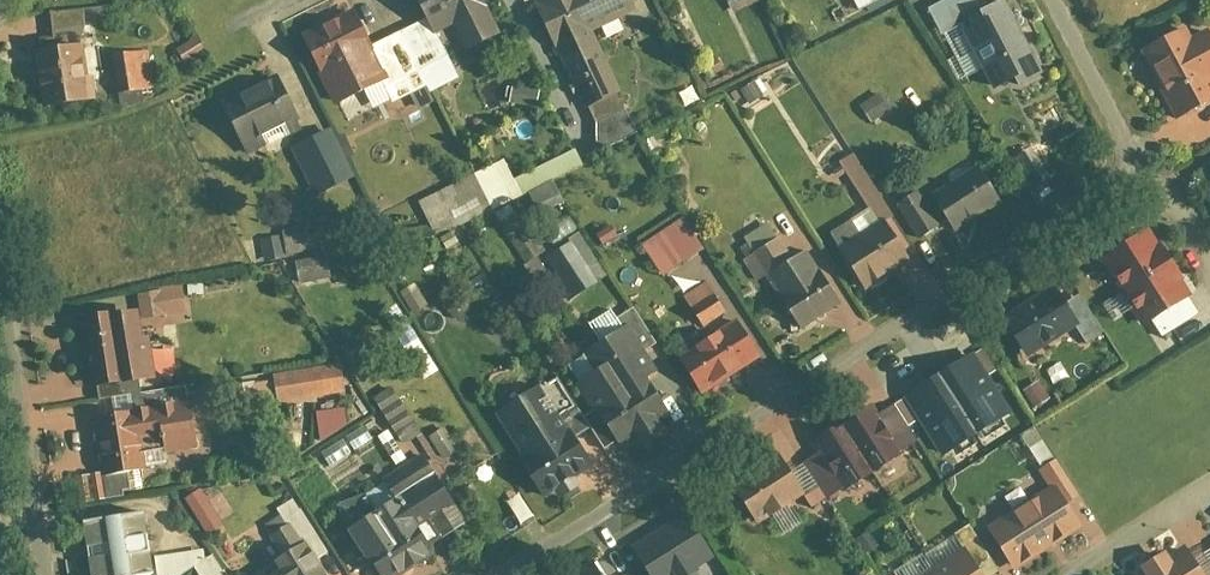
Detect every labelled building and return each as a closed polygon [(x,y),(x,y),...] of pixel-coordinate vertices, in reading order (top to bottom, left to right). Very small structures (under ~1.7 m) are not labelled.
[(508,34),(492,0),(426,0),(454,60),(508,34)] [(595,108),(637,88),(610,33),(594,0),(542,0),(595,108)] [(610,33),(650,13),(644,0),(594,0),(610,33)] [(730,14),(760,2),(759,0),(725,0),(730,14)] [(1002,91),(1050,69),(1019,3),(972,25),(1002,91)] [(310,29),(345,104),(396,80),(361,5),(310,29)] [(1144,52),(1181,125),(1209,110),(1209,33),(1198,39),(1192,28),(1144,52)] [(182,49),(191,63),(212,50),(203,36),(182,49)] [(52,108),(98,102),(90,44),(45,50),(52,108)] [(125,92),(161,88),(155,45),(120,50),(125,92)] [(286,81),(232,106),(253,151),(307,125),(286,81)] [(338,129),(299,147),(321,193),(360,175),(338,129)] [(1014,157),(1027,192),(1048,184),(1035,149),(1014,157)] [(868,217),(886,209),(859,154),(842,162),(868,217)] [(939,193),(962,230),(1012,199),(988,162),(939,193)] [(905,203),(926,235),(946,222),(926,190),(905,203)] [(847,244),(874,287),(923,256),(895,213),(847,244)] [(666,274),(710,246),(690,215),(646,243),(666,274)] [(1107,255),(1149,325),(1200,295),(1157,224),(1107,255)] [(303,258),(317,256),(314,231),(294,233),(297,258),(303,258)] [(775,275),(803,258),(787,234),(748,259),(763,283),(775,275)] [(569,289),(600,270),(580,237),(549,257),(569,289)] [(775,275),(806,324),(848,297),(818,248),(803,258),(775,275)] [(306,283),(338,279),(335,254),(317,256),(303,258),(306,283)] [(1007,315),(1033,357),(1088,323),(1074,300),(1063,281),(1007,315)] [(711,284),(684,297),(698,327),(726,314),(711,284)] [(1088,292),(1074,300),(1088,323),(1097,338),(1111,330),(1088,292)] [(94,386),(165,378),(156,301),(85,309),(94,386)] [(687,356),(710,392),(769,355),(746,319),(687,356)] [(579,357),(633,444),(684,412),(629,325),(579,357)] [(992,345),(982,351),(995,374),(1006,368),(992,345)] [(982,351),(948,372),(985,433),(1019,413),(995,374),(982,351)] [(282,375),(285,401),(354,393),(351,367),(282,375)] [(949,456),(985,433),(948,372),(911,394),(926,418),(949,456)] [(1040,409),(1057,398),(1045,379),(1028,389),(1040,409)] [(498,414),(549,494),(600,462),(549,382),(498,414)] [(926,418),(911,394),(899,401),(914,426),(926,418)] [(102,407),(110,472),(204,461),(196,396),(102,407)] [(914,426),(899,401),(884,410),(881,405),(852,423),(881,471),(911,452),(907,447),(921,438),(914,426)] [(345,408),(315,414),(319,437),(349,432),(345,408)] [(881,471),(852,423),(819,443),(824,452),(810,460),(832,496),(846,487),(848,490),(881,471)] [(365,429),(323,454),(330,466),(372,440),(365,429)] [(1022,436),(1038,464),(1050,456),(1035,429),(1022,436)] [(394,574),(405,574),(478,529),(431,454),(349,505),(394,574)] [(767,520),(813,492),(795,463),(790,454),(744,482),(767,520)] [(820,503),(832,496),(810,460),(808,456),(795,463),(813,492),(820,503)] [(1064,481),(1076,501),(1087,494),(1065,457),(1045,469),(1056,486),(1064,481)] [(994,523),(1022,570),(1092,527),(1076,501),(1064,481),(1056,486),(994,523)] [(208,537),(225,526),(201,489),(184,500),(208,537)] [(160,570),(153,515),(97,521),(103,574),(114,574),(160,570)] [(638,553),(652,574),(689,574),(712,560),(687,521),(638,553)] [(990,574),(994,574),(1006,568),(978,522),(963,530),(972,545),(990,574)] [(262,574),(338,574),(316,540),(262,574)] [(1191,541),(1136,574),(1209,574),(1209,571),(1191,541)] [(972,545),(940,565),(946,574),(990,574),(972,545)] [(602,557),(572,574),(613,574),(602,557)] [(940,565),(924,574),(946,574),(940,565)]
